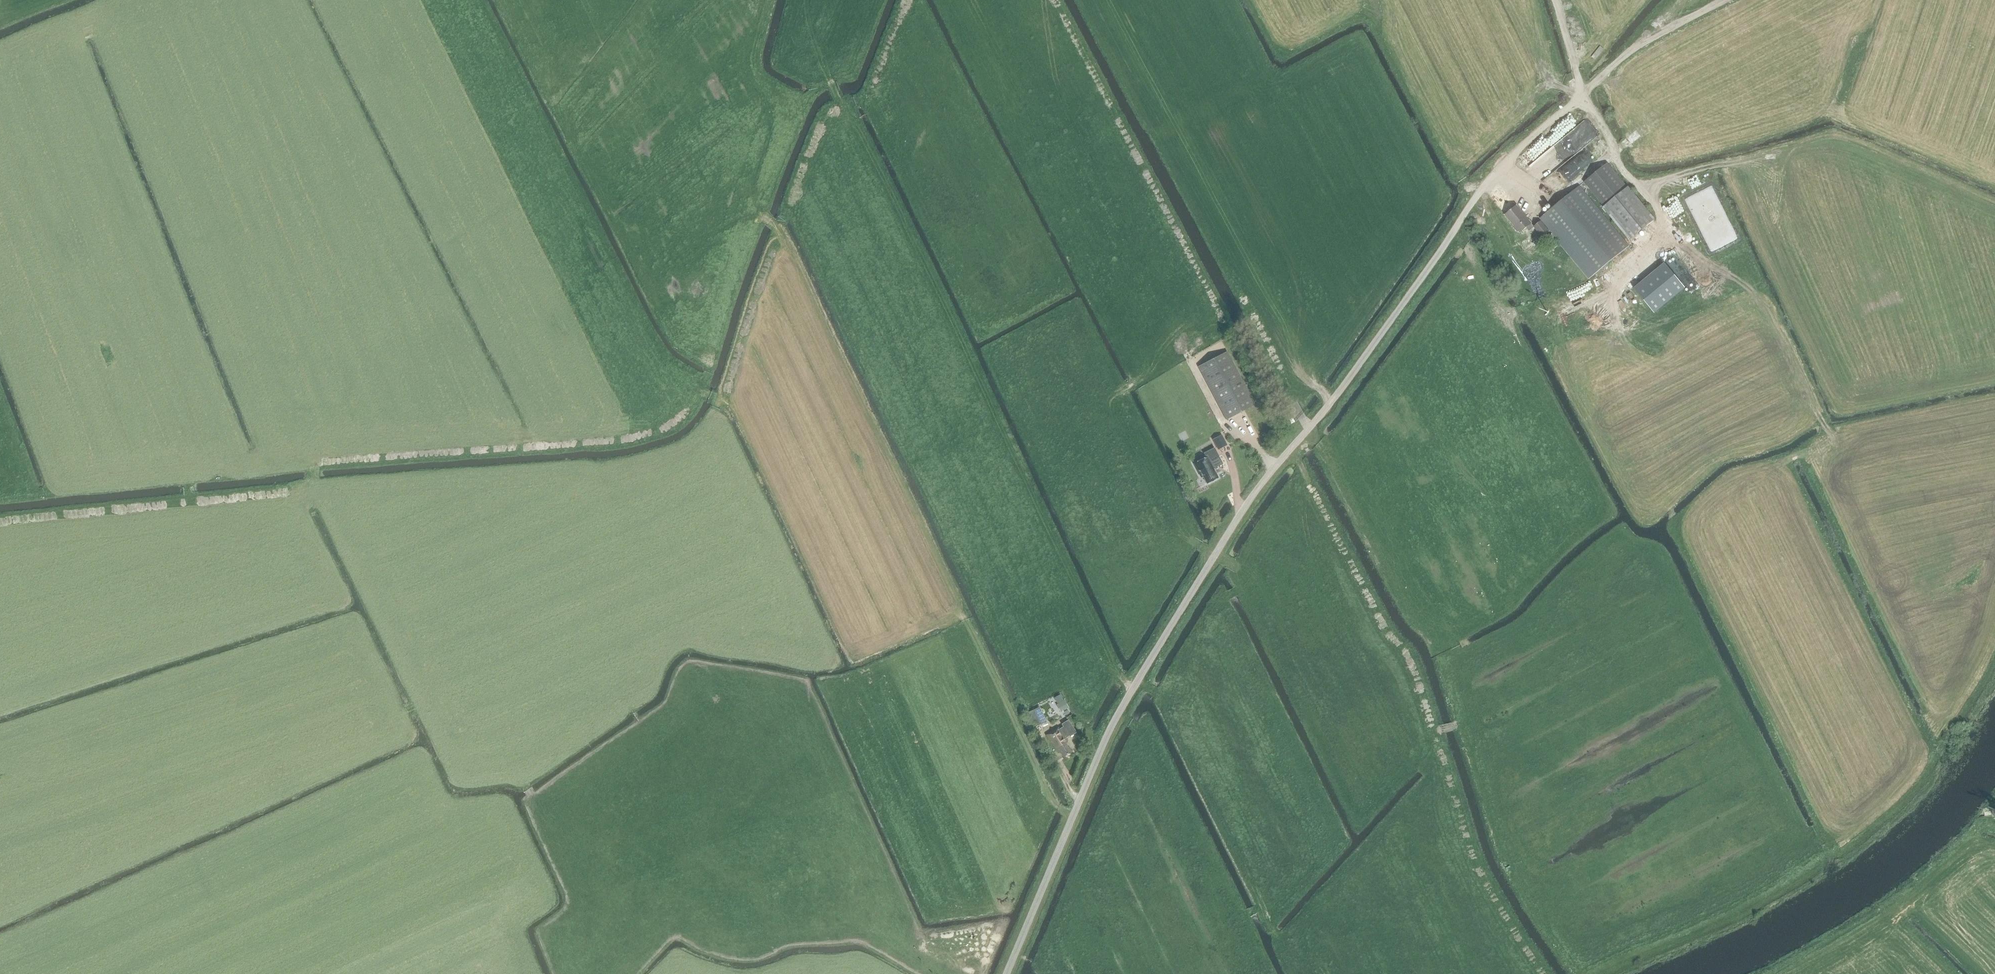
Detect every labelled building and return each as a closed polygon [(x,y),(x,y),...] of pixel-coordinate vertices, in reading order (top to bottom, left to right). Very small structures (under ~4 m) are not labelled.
[(1603,207),(1630,240),(1654,219),(1628,186),(1627,187),(1607,163),(1584,182),(1604,207),(1603,207)] [(1589,279),(1629,246),(1579,186),(1540,218),(1589,279)] [(1505,215),(1514,226),(1513,226),(1518,232),(1519,231),(1520,233),(1532,223),(1517,205),(1505,215)] [(1549,231),(1541,221),(1533,227),(1542,237),(1549,231)] [(1664,263),(1634,288),(1654,313),(1685,288),(1664,263)] [(1198,367),(1226,420),(1254,405),(1227,352),(1198,367)] [(1227,446),(1221,435),(1212,440),(1218,450),(1227,446)] [(1214,449),(1215,450),(1205,455),(1206,458),(1194,465),(1201,478),(1202,477),(1206,484),(1218,478),(1211,465),(1220,461),(1223,466),(1215,449),(1214,449)] [(1064,700),(1057,704),(1062,711),(1068,708),(1064,700)] [(1046,722),(1039,708),(1028,713),(1034,727),(1046,722)] [(1066,739),(1077,732),(1070,720),(1059,727),(1066,739)] [(1442,725),(1444,732),(1457,729),(1455,722),(1442,725)] [(1059,727),(1046,735),(1058,753),(1060,752),(1063,757),(1071,752),(1065,743),(1067,741),(1059,727)]
